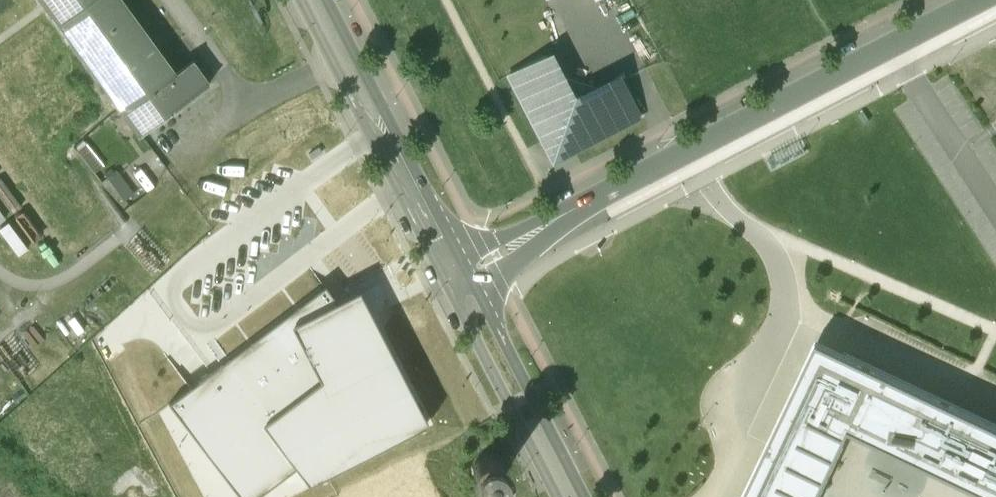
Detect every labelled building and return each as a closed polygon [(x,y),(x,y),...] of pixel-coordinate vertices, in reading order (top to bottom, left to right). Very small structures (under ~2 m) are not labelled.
[(45,7),(139,134),(209,83),(192,60),(175,72),(122,0),(40,0),(45,7)] [(545,54),(509,73),(554,160),(640,115),(621,78),(596,91),(594,87),(563,77),(558,79),(545,54)] [(126,196),(140,182),(122,165),(108,179),(126,196)] [(297,467),(309,482),(426,422),(391,356),(394,355),(359,288),(336,299),(325,284),(169,403),(240,496),(257,496),(297,467)] [(817,338),(783,412),(742,496),(817,496),(850,426),(995,496),(995,423),(817,338)] [(850,426),(817,496),(995,496),(850,426)] [(506,465),(504,460),(499,455),(494,453),(488,452),(482,453),(477,456),(473,461),(471,466),(471,472),(473,478),(476,483),(481,486),(486,488),(492,488),(498,485),(502,482),(506,477),(507,471),(506,465)]
